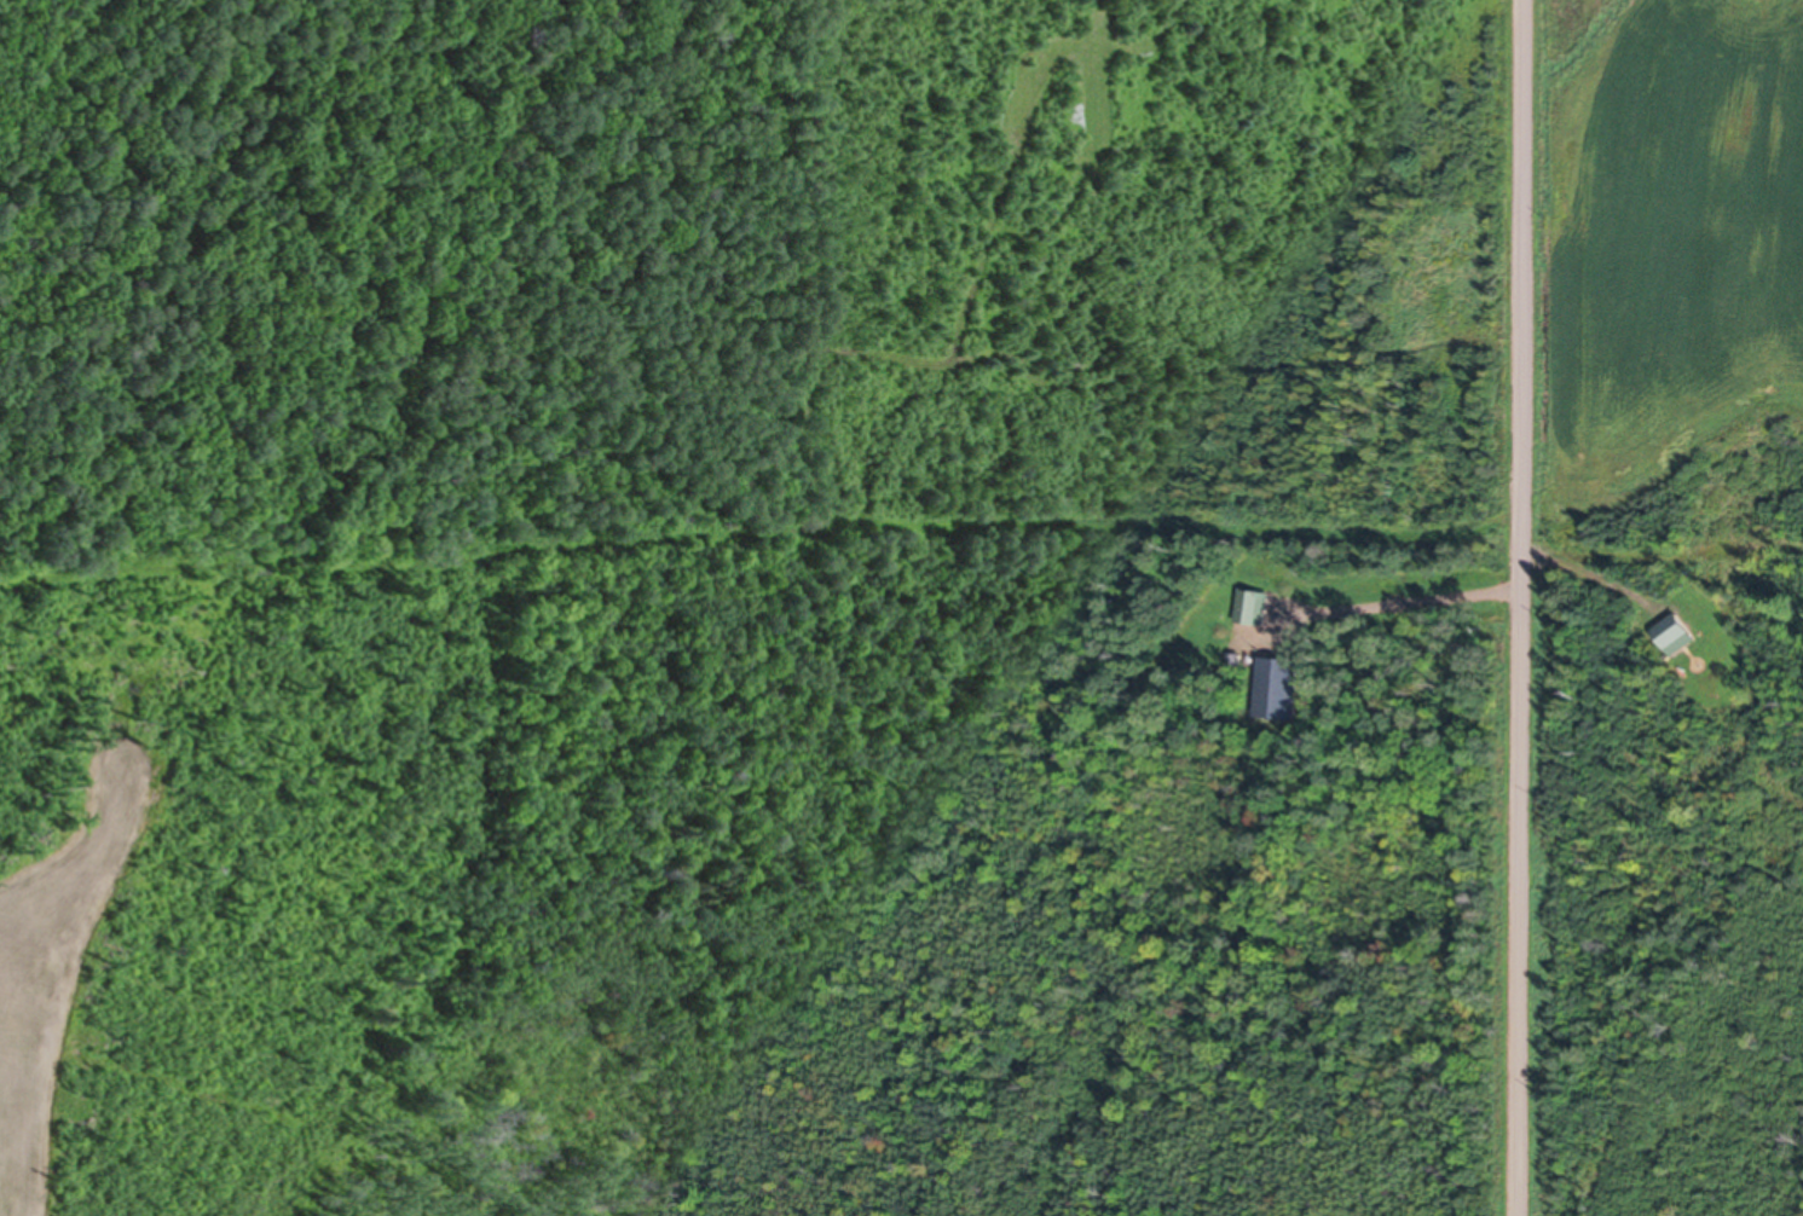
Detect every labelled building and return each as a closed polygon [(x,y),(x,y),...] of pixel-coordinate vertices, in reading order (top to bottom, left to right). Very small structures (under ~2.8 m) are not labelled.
[(1272,596),(1243,591),(1237,625),(1267,629),(1272,596)] [(1675,660),(1700,643),(1681,615),(1656,631),(1675,660)] [(1302,663),(1261,660),(1256,718),(1298,721),(1302,663)]
